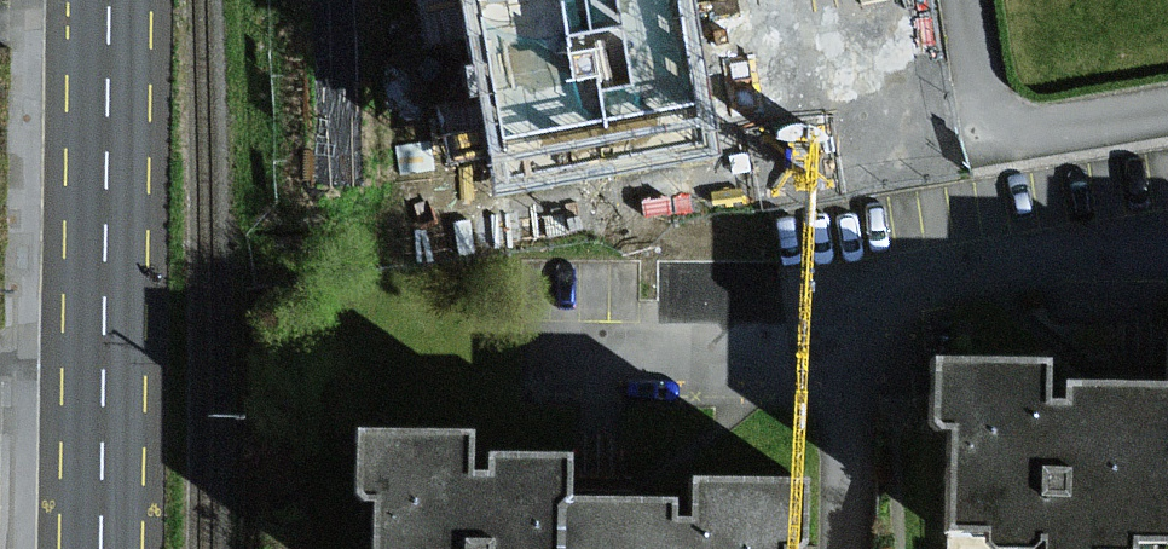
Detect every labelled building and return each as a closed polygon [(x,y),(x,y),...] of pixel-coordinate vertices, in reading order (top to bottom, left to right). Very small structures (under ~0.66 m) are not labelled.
[(690,0),(471,0),(501,182),(714,148),(690,0)] [(1160,351),(1158,402),(1039,398),(1039,376),(920,372),(917,448),(944,449),(941,544),(982,546),(982,548),(1160,548),(1161,529),(1167,529),(1167,351),(1160,351)] [(349,443),(351,510),(369,510),(370,548),(799,548),(798,484),(678,486),(679,509),(559,511),(558,460),(460,461),(459,441),(349,443)]
